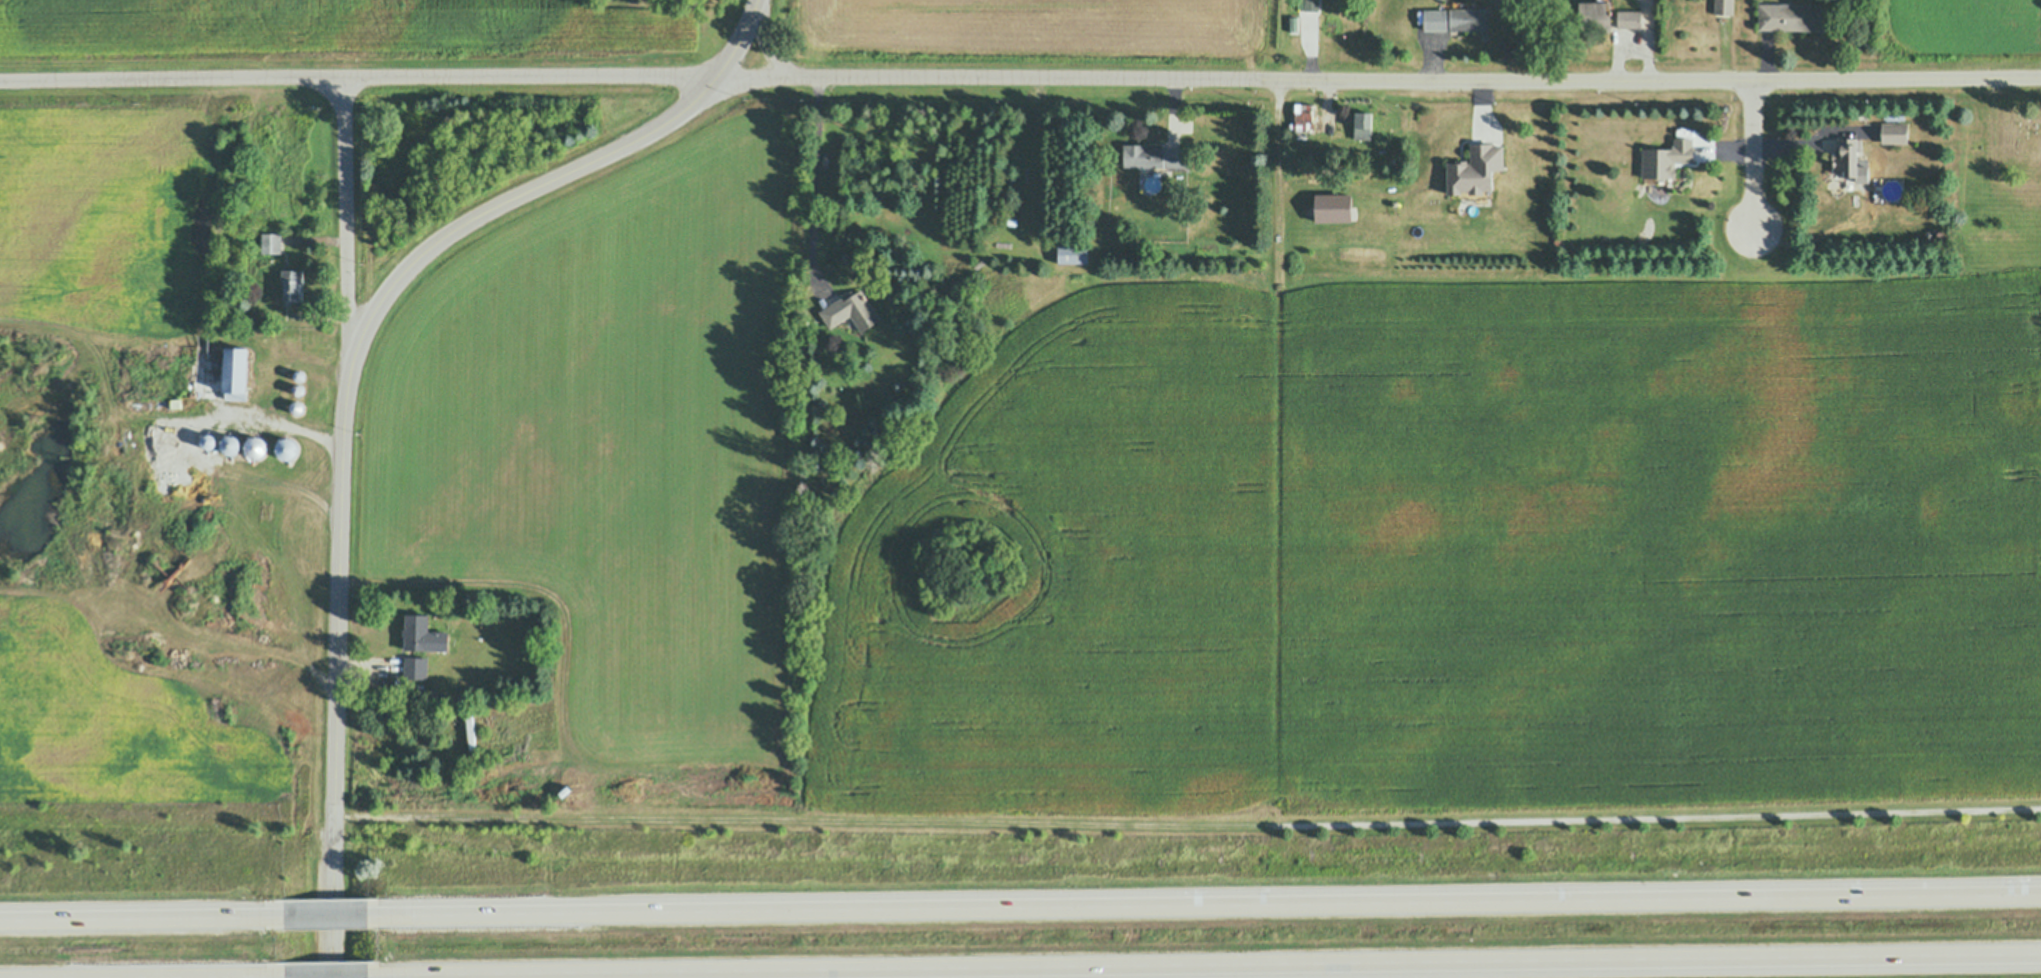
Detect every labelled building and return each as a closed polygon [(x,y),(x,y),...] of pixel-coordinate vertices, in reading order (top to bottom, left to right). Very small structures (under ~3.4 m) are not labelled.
[(1305,11),(1305,0),(1319,0),(1319,11),(1305,11)] [(1716,14),(1716,0),(1735,0),(1735,14),(1716,14)] [(1798,4),(1798,0),(1816,0),(1816,5),(1826,5),(1826,30),(1760,29),(1760,4),(1798,4)] [(1580,3),(1612,3),(1612,32),(1598,32),(1598,29),(1581,29),(1580,3)] [(1426,10),(1450,10),(1450,9),(1487,9),(1487,30),(1451,30),(1426,30),(1426,10)] [(1619,10),(1642,10),(1643,28),(1619,29),(1619,10)] [(1289,31),(1289,16),(1298,17),(1297,31),(1289,31)] [(1313,105),(1313,122),(1314,122),(1314,132),(1296,132),(1296,104),(1313,105)] [(1356,113),(1371,113),(1371,139),(1356,139),(1356,113)] [(1909,123),(1909,141),(1883,142),(1883,123),(1909,123)] [(1857,165),(1857,169),(1857,176),(1846,176),(1846,170),(1836,170),(1836,153),(1843,153),(1843,137),(1857,137),(1857,163),(1857,164),(1857,165)] [(1645,149),(1675,149),(1675,146),(1677,146),(1677,138),(1693,138),(1693,146),(1694,146),(1694,160),(1673,161),(1673,168),(1675,168),(1677,168),(1677,177),(1667,177),(1666,178),(1660,178),(1659,177),(1645,177),(1645,149)] [(1479,192),(1472,192),(1470,190),(1470,187),(1459,187),(1459,190),(1459,192),(1449,193),(1449,187),(1449,163),(1459,162),(1472,162),(1472,142),(1491,142),(1491,145),(1502,145),(1502,168),(1491,168),(1491,187),(1481,187),(1481,189),(1479,192)] [(1161,166),(1155,166),(1141,166),(1140,166),(1139,166),(1125,166),(1125,149),(1124,149),(1124,144),(1148,145),(1148,147),(1165,147),(1165,148),(1186,148),(1186,167),(1162,166),(1161,166)] [(1846,176),(1857,176),(1857,169),(1857,165),(1866,165),(1866,172),(1871,176),(1870,182),(1867,185),(1862,185),(1860,183),(1846,183),(1846,176)] [(1153,175),(1154,175),(1155,175),(1156,175),(1156,176),(1157,176),(1158,176),(1158,177),(1159,177),(1159,178),(1160,179),(1161,180),(1161,181),(1161,182),(1161,183),(1161,184),(1161,185),(1161,186),(1161,187),(1160,188),(1160,189),(1159,189),(1159,190),(1158,190),(1158,191),(1157,191),(1156,191),(1156,192),(1155,192),(1154,192),(1153,192),(1152,192),(1151,192),(1150,192),(1149,191),(1148,191),(1147,190),(1146,189),(1145,188),(1145,187),(1144,186),(1144,185),(1144,184),(1144,183),(1144,182),(1144,181),(1145,181),(1145,180),(1145,179),(1146,179),(1146,178),(1147,177),(1148,176),(1149,176),(1150,175),(1151,175),(1152,175),(1153,175)] [(1892,180),(1893,180),(1894,180),(1895,181),(1896,181),(1897,181),(1897,182),(1898,182),(1899,183),(1900,184),(1900,185),(1901,185),(1901,186),(1902,187),(1902,188),(1902,189),(1902,190),(1902,191),(1902,192),(1902,193),(1902,194),(1901,194),(1901,195),(1900,196),(1900,197),(1899,197),(1899,198),(1898,198),(1897,199),(1896,199),(1895,200),(1894,200),(1893,200),(1892,200),(1891,200),(1890,200),(1889,199),(1888,199),(1887,198),(1886,198),(1886,197),(1885,197),(1884,196),(1884,195),(1884,194),(1883,194),(1883,193),(1883,192),(1883,191),(1883,190),(1883,189),(1883,188),(1883,187),(1884,186),(1884,185),(1885,184),(1885,183),(1886,183),(1887,182),(1888,181),(1889,181),(1890,181),(1891,180),(1892,180)] [(1934,235),(1931,239),(1925,233),(1928,230),(1934,235)] [(1947,237),(1942,242),(1936,236),(1940,231),(1947,237)] [(282,233),(282,253),(262,253),(263,233),(282,233)] [(1059,262),(1059,245),(1087,246),(1087,262),(1059,262)] [(874,257),(866,257),(866,249),(874,249),(874,257)] [(304,270),(304,300),(285,300),(285,270),(304,270)] [(229,303),(229,286),(240,286),(241,303),(229,303)] [(862,294),(865,298),(864,299),(879,322),(862,333),(850,315),(849,314),(828,327),(827,326),(818,312),(849,292),(850,292),(852,295),(859,290),(861,295),(862,294)] [(250,349),(248,393),(247,400),(224,399),(225,392),(227,348),(250,349)] [(298,379),(297,379),(297,378),(296,378),(295,378),(295,377),(294,377),(294,376),(294,375),(293,375),(293,374),(293,373),(294,373),(294,372),(294,371),(295,371),(295,370),(296,370),(297,370),(297,369),(298,369),(299,369),(299,370),(300,370),(301,370),(301,371),(302,371),(302,372),(302,373),(303,373),(303,374),(303,375),(302,375),(302,376),(302,377),(301,377),(301,378),(300,378),(299,378),(298,379)] [(297,395),(296,395),(295,395),(294,394),(293,394),(293,393),(292,393),(292,392),(292,391),(291,391),(291,390),(291,389),(291,388),(292,388),(292,387),(292,386),(293,386),(293,385),(294,384),(295,384),(295,383),(296,383),(297,383),(298,383),(299,383),(300,384),(301,384),(301,385),(302,385),(302,386),(303,386),(303,387),(303,388),(303,389),(303,390),(303,391),(303,392),(302,393),(302,394),(301,394),(300,395),(299,395),(298,395),(297,395)] [(181,407),(171,408),(171,399),(181,398),(181,407)] [(296,413),(295,413),(294,413),(294,412),(293,412),(292,411),(291,410),(291,409),(290,408),(290,407),(290,406),(290,405),(291,405),(291,404),(291,403),(292,403),(292,402),(293,402),(293,401),(294,401),(295,401),(296,401),(297,401),(298,401),(299,401),(299,402),(300,402),(301,402),(301,403),(302,404),(302,405),(302,406),(302,407),(302,408),(302,409),(302,410),(301,410),(301,411),(300,411),(300,412),(299,412),(298,413),(297,413),(296,413)] [(148,429),(147,429),(147,428),(146,428),(145,428),(145,427),(145,426),(144,426),(144,425),(144,424),(144,423),(145,423),(145,422),(146,421),(147,421),(148,420),(149,420),(149,421),(150,421),(151,421),(151,422),(152,422),(152,423),(152,424),(153,424),(153,425),(152,425),(152,426),(152,427),(151,427),(151,428),(150,428),(150,429),(149,429),(148,429)] [(230,453),(229,453),(228,453),(227,453),(226,453),(226,452),(225,452),(224,452),(224,451),(223,451),(223,450),(222,450),(221,449),(221,448),(220,447),(220,446),(220,445),(219,445),(219,444),(219,443),(219,442),(219,441),(219,440),(220,440),(220,439),(220,438),(221,437),(222,436),(222,435),(223,435),(224,434),(225,433),(226,433),(227,433),(228,432),(229,432),(230,432),(231,432),(231,433),(232,433),(233,433),(234,433),(234,434),(235,434),(236,434),(236,435),(237,435),(237,436),(238,436),(238,437),(239,438),(239,439),(239,440),(240,440),(240,441),(240,442),(240,443),(240,444),(240,445),(239,446),(239,447),(239,448),(238,448),(238,449),(237,449),(237,450),(236,451),(235,451),(235,452),(234,452),(233,452),(233,453),(232,453),(231,453),(230,453)] [(254,458),(253,458),(253,457),(252,457),(251,457),(250,456),(249,456),(248,455),(247,454),(247,453),(246,453),(246,452),(245,451),(245,450),(245,449),(244,449),(244,448),(244,447),(244,446),(244,445),(245,444),(245,443),(245,442),(246,441),(246,440),(247,439),(248,439),(248,438),(249,438),(249,437),(250,437),(251,436),(252,436),(253,436),(254,436),(255,435),(256,435),(257,436),(258,436),(259,436),(260,436),(261,437),(262,437),(262,438),(263,438),(263,439),(264,439),(264,440),(265,441),(265,442),(266,442),(266,443),(266,444),(266,445),(266,446),(266,447),(266,448),(266,449),(266,450),(266,451),(265,451),(265,452),(265,453),(264,453),(264,454),(263,454),(263,455),(262,455),(262,456),(261,456),(260,457),(259,457),(258,457),(257,458),(256,458),(255,458),(254,458)] [(288,459),(287,459),(286,459),(285,459),(284,459),(283,459),(282,459),(282,458),(281,458),(280,458),(280,457),(279,457),(279,456),(278,456),(278,455),(277,455),(277,454),(277,453),(276,453),(276,452),(276,451),(275,450),(275,449),(275,448),(275,447),(275,446),(276,446),(276,445),(276,444),(277,443),(277,442),(278,441),(279,440),(280,440),(280,439),(281,438),(282,438),(283,438),(284,437),(285,437),(286,437),(287,437),(288,437),(289,437),(290,438),(291,438),(292,438),(292,439),(293,439),(294,440),(295,441),(296,442),(296,443),(297,443),(297,444),(297,445),(297,446),(298,447),(298,448),(298,449),(298,450),(297,451),(297,452),(297,453),(296,453),(296,454),(296,455),(295,455),(295,456),(294,456),(294,457),(293,457),(293,458),(292,458),(291,459),(290,459),(289,459),(288,459)] [(271,520),(256,518),(258,504),(273,506),(271,520)] [(449,650),(426,650),(426,651),(406,650),(406,637),(403,637),(404,630),(406,630),(406,615),(430,615),(429,632),(449,632),(449,650)] [(405,674),(406,657),(428,658),(427,675),(405,674)] [(477,749),(469,750),(466,716),(473,715),(477,749)]
